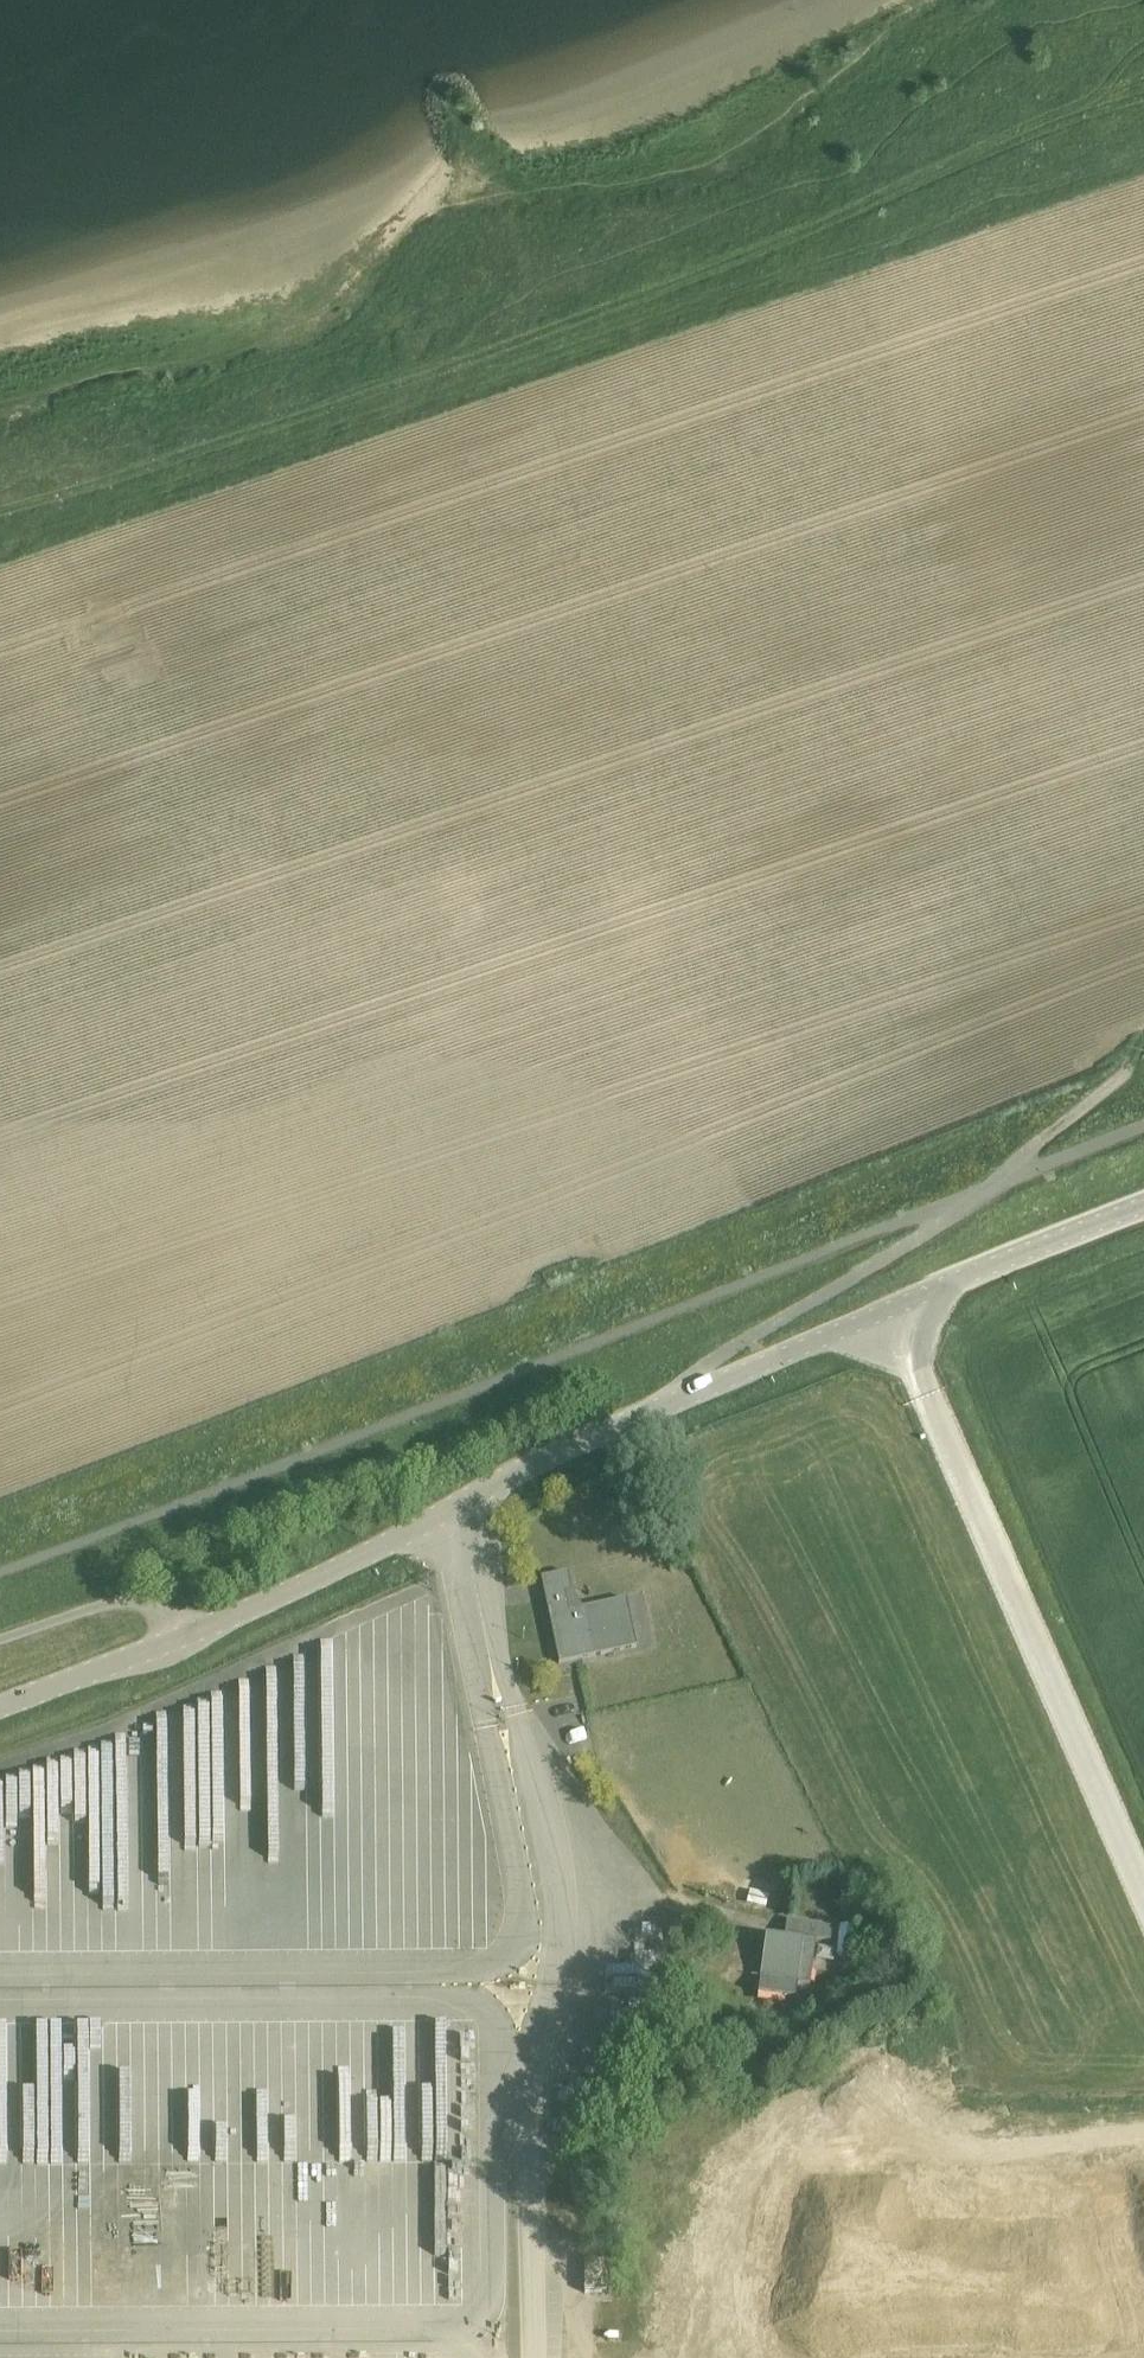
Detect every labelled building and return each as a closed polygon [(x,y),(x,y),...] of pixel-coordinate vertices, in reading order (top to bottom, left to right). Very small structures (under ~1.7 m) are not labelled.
[(559,1663),(636,1647),(618,1562),(541,1578),(559,1663)] [(765,1940),(758,1994),(795,1999),(798,1983),(810,1984),(816,1941),(851,1945),(853,1929),(786,1921),(784,1942),(765,1940)] [(422,2020),(395,2020),(395,2079),(366,2079),(366,2121),(386,2121),(386,2155),(435,2155),(435,2040),(422,2040),(422,2020)] [(54,2113),(56,2160),(79,2160),(78,2113),(54,2113)] [(610,2290),(610,2259),(589,2260),(589,2290),(610,2290)]
